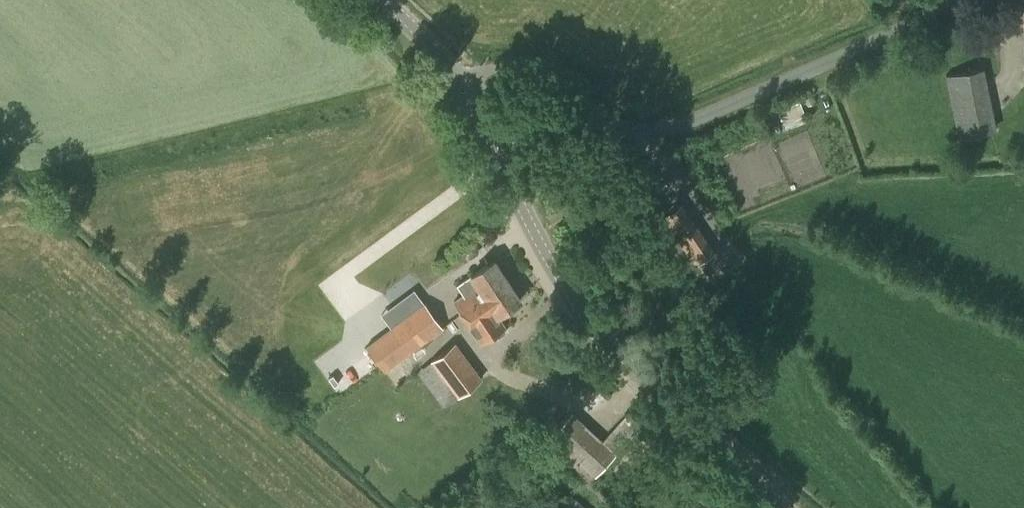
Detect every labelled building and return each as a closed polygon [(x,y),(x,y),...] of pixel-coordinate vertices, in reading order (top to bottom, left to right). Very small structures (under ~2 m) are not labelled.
[(958,138),(996,130),(983,67),(945,76),(958,138)] [(801,102),(778,109),(783,123),(806,116),(801,102)] [(685,200),(673,207),(705,258),(728,244),(704,204),(692,212),(685,200)] [(497,314),(520,299),(494,260),(471,275),(457,285),(463,294),(460,297),(467,307),(475,302),(480,310),(490,304),(497,314)] [(417,291),(394,309),(401,319),(420,345),(443,328),(417,291)] [(505,325),(497,314),(490,304),(480,310),(475,302),(467,307),(460,297),(454,300),(481,341),(489,336),(491,339),(496,335),(500,336),(505,333),(506,329),(504,326),(505,325)] [(385,370),(420,345),(401,319),(366,345),(385,370)] [(470,363),(455,343),(418,371),(444,406),(481,378),(483,380),(492,373),(479,356),(470,363)] [(602,438),(572,412),(551,434),(570,453),(562,462),(586,485),(632,434),(619,421),(602,438)] [(629,481),(636,472),(627,464),(619,473),(629,481)] [(566,489),(548,507),(588,507),(566,489)]
